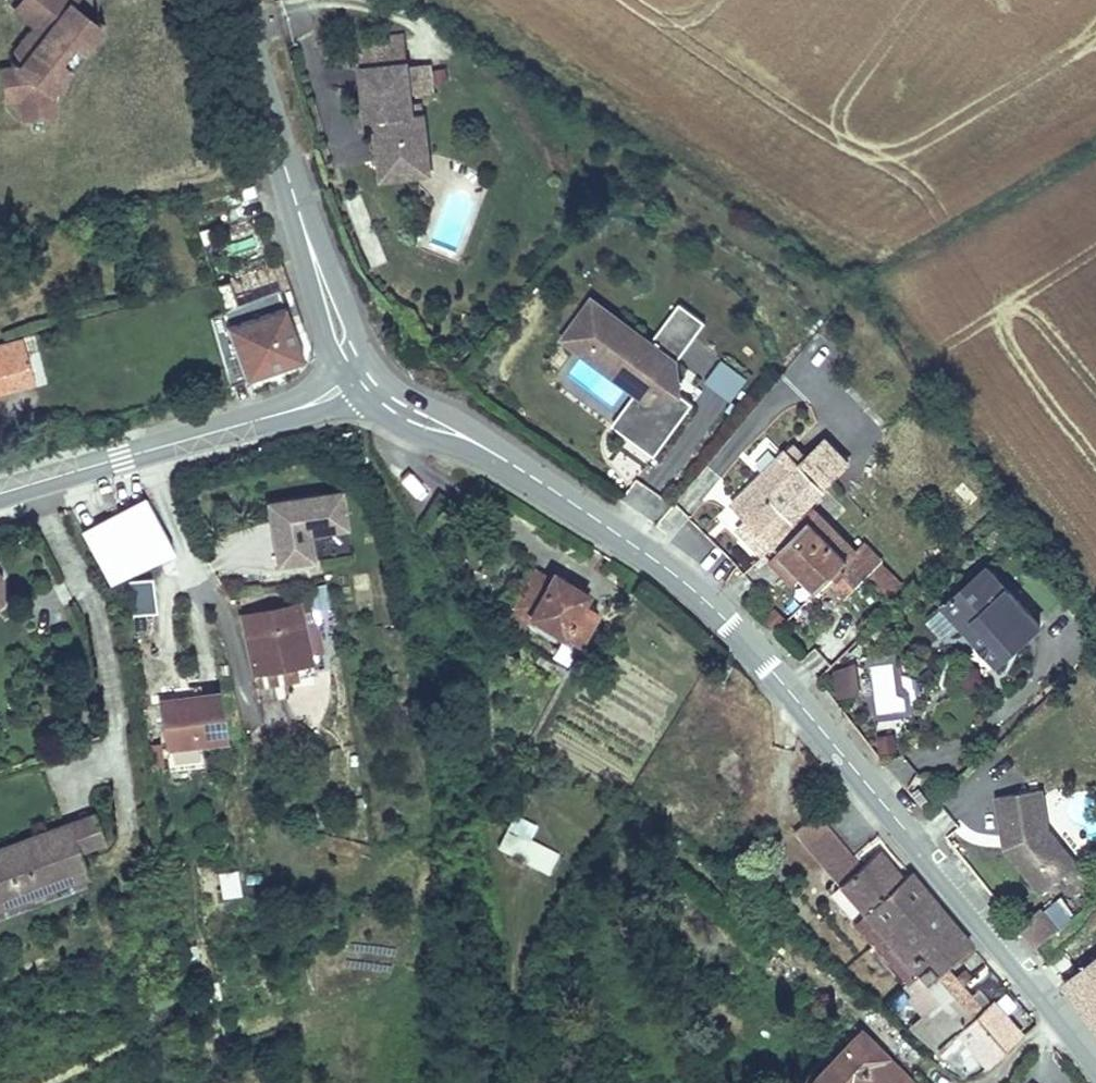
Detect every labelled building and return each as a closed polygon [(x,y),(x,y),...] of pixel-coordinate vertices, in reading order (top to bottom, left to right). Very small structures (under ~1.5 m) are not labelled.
[(71,6),(75,0),(23,0),(15,10),(35,26),(16,51),(19,65),(15,69),(0,70),(0,90),(2,101),(21,98),(24,118),(55,114),(52,91),(41,82),(40,78),(54,60),(68,71),(74,69),(79,63),(83,56),(84,50),(101,29),(89,20),(86,19),(84,20),(83,20),(78,27),(63,16),(71,6)] [(89,20),(71,6),(63,16),(78,27),(83,20),(84,20),(86,19),(89,20)] [(359,63),(408,58),(405,31),(356,37),(359,63)] [(408,58),(359,63),(366,120),(368,120),(375,119),(377,130),(380,163),(423,158),(420,135),(428,134),(426,113),(424,113),(416,114),(415,103),(414,94),(411,64),(410,57),(408,58)] [(52,91),(68,71),(54,60),(40,78),(41,82),(52,91)] [(411,64),(414,94),(437,92),(436,83),(434,67),(433,61),(411,64)] [(446,65),(434,67),(436,83),(448,82),(446,65)] [(423,102),(415,103),(416,114),(424,113),(423,102)] [(375,119),(368,120),(369,131),(377,130),(375,119)] [(428,134),(420,135),(423,158),(380,163),(382,179),(432,174),(428,134)] [(224,311),(210,317),(229,386),(304,359),(271,269),(217,286),(224,311)] [(592,299),(583,311),(595,321),(604,308),(592,299)] [(668,319),(694,338),(706,322),(680,303),(668,319)] [(595,321),(583,311),(567,334),(595,354),(599,348),(649,384),(616,429),(654,456),(694,403),(674,388),(681,379),(671,372),(679,363),(677,361),(651,343),(604,308),(595,321)] [(668,319),(651,343),(677,361),(694,338),(668,319)] [(612,425),(616,429),(649,384),(599,348),(595,354),(567,334),(561,342),(634,396),(612,425)] [(34,381),(22,339),(0,346),(0,390),(34,381)] [(780,554),(801,575),(822,596),(834,584),(846,596),(881,561),(865,543),(857,550),(811,504),(826,489),(825,487),(849,463),(826,440),(807,459),(792,444),(736,501),(751,515),(746,520),(775,549),(777,551),(799,528),(802,531),(780,554)] [(360,457),(349,454),(348,459),(359,462),(360,457)] [(657,523),(667,506),(637,487),(627,505),(657,523)] [(85,524),(88,531),(120,514),(118,511),(150,494),(148,492),(85,524)] [(313,559),(309,534),(346,528),(341,493),(268,503),(277,565),(313,559)] [(120,514),(88,531),(114,581),(177,549),(150,494),(118,511),(120,514)] [(731,506),(746,520),(751,515),(736,501),(731,506)] [(766,557),(775,549),(746,520),(737,529),(766,557)] [(317,537),(320,556),(350,552),(348,533),(317,537)] [(792,584),(801,575),(780,554),(771,562),(792,584)] [(975,621),(1007,656),(1040,626),(987,567),(944,606),(965,630),(975,621)] [(562,636),(560,638),(574,646),(597,608),(582,600),(586,594),(553,574),(549,579),(535,571),(515,605),(529,613),(528,615),(562,636)] [(158,610),(155,577),(129,579),(132,612),(158,610)] [(313,674),(299,603),(242,615),(257,685),(313,674)] [(525,620),(528,615),(529,613),(515,605),(509,615),(523,624),(525,620)] [(559,640),(560,638),(562,636),(528,615),(525,620),(559,640)] [(997,665),(1007,656),(975,621),(965,630),(997,665)] [(839,696),(859,694),(856,668),(836,671),(839,696)] [(166,748),(200,742),(227,739),(220,692),(159,702),(166,748)] [(203,765),(200,742),(166,748),(169,770),(203,765)] [(907,756),(889,761),(895,786),(913,781),(907,756)] [(1079,863),(1051,827),(1044,788),(995,797),(1003,848),(1041,894),(1079,863)] [(810,849),(832,831),(816,811),(794,830),(810,849)] [(94,813),(17,842),(21,852),(72,833),(77,847),(103,837),(94,813)] [(509,828),(529,838),(535,826),(516,816),(509,828)] [(529,838),(509,828),(499,848),(549,873),(559,854),(529,838)] [(810,849),(839,884),(862,864),(832,831),(810,849)] [(86,870),(77,847),(72,833),(21,852),(17,842),(0,848),(0,903),(86,870)] [(936,1043),(988,997),(962,965),(953,972),(947,965),(970,944),(909,871),(901,878),(878,851),(862,864),(839,884),(864,912),(853,922),(872,944),(873,944),(881,952),(890,945),(915,973),(907,979),(909,981),(907,982),(905,985),(911,992),(891,1009),(920,1039),(932,1039),(936,1043)] [(86,870),(0,903),(0,919),(92,884),(86,870)] [(239,872),(219,874),(221,899),(241,897),(239,872)] [(1056,930),(1039,909),(1018,926),(1035,948),(1056,930)] [(881,952),(907,982),(909,981),(907,979),(915,973),(890,945),(881,952)] [(1064,982),(1095,1023),(1095,958),(1064,982)] [(988,997),(936,1043),(958,1068),(977,1053),(985,1062),(1019,1032),(988,997)] [(860,1031),(813,1078),(809,1082),(911,1082),(860,1031)]
